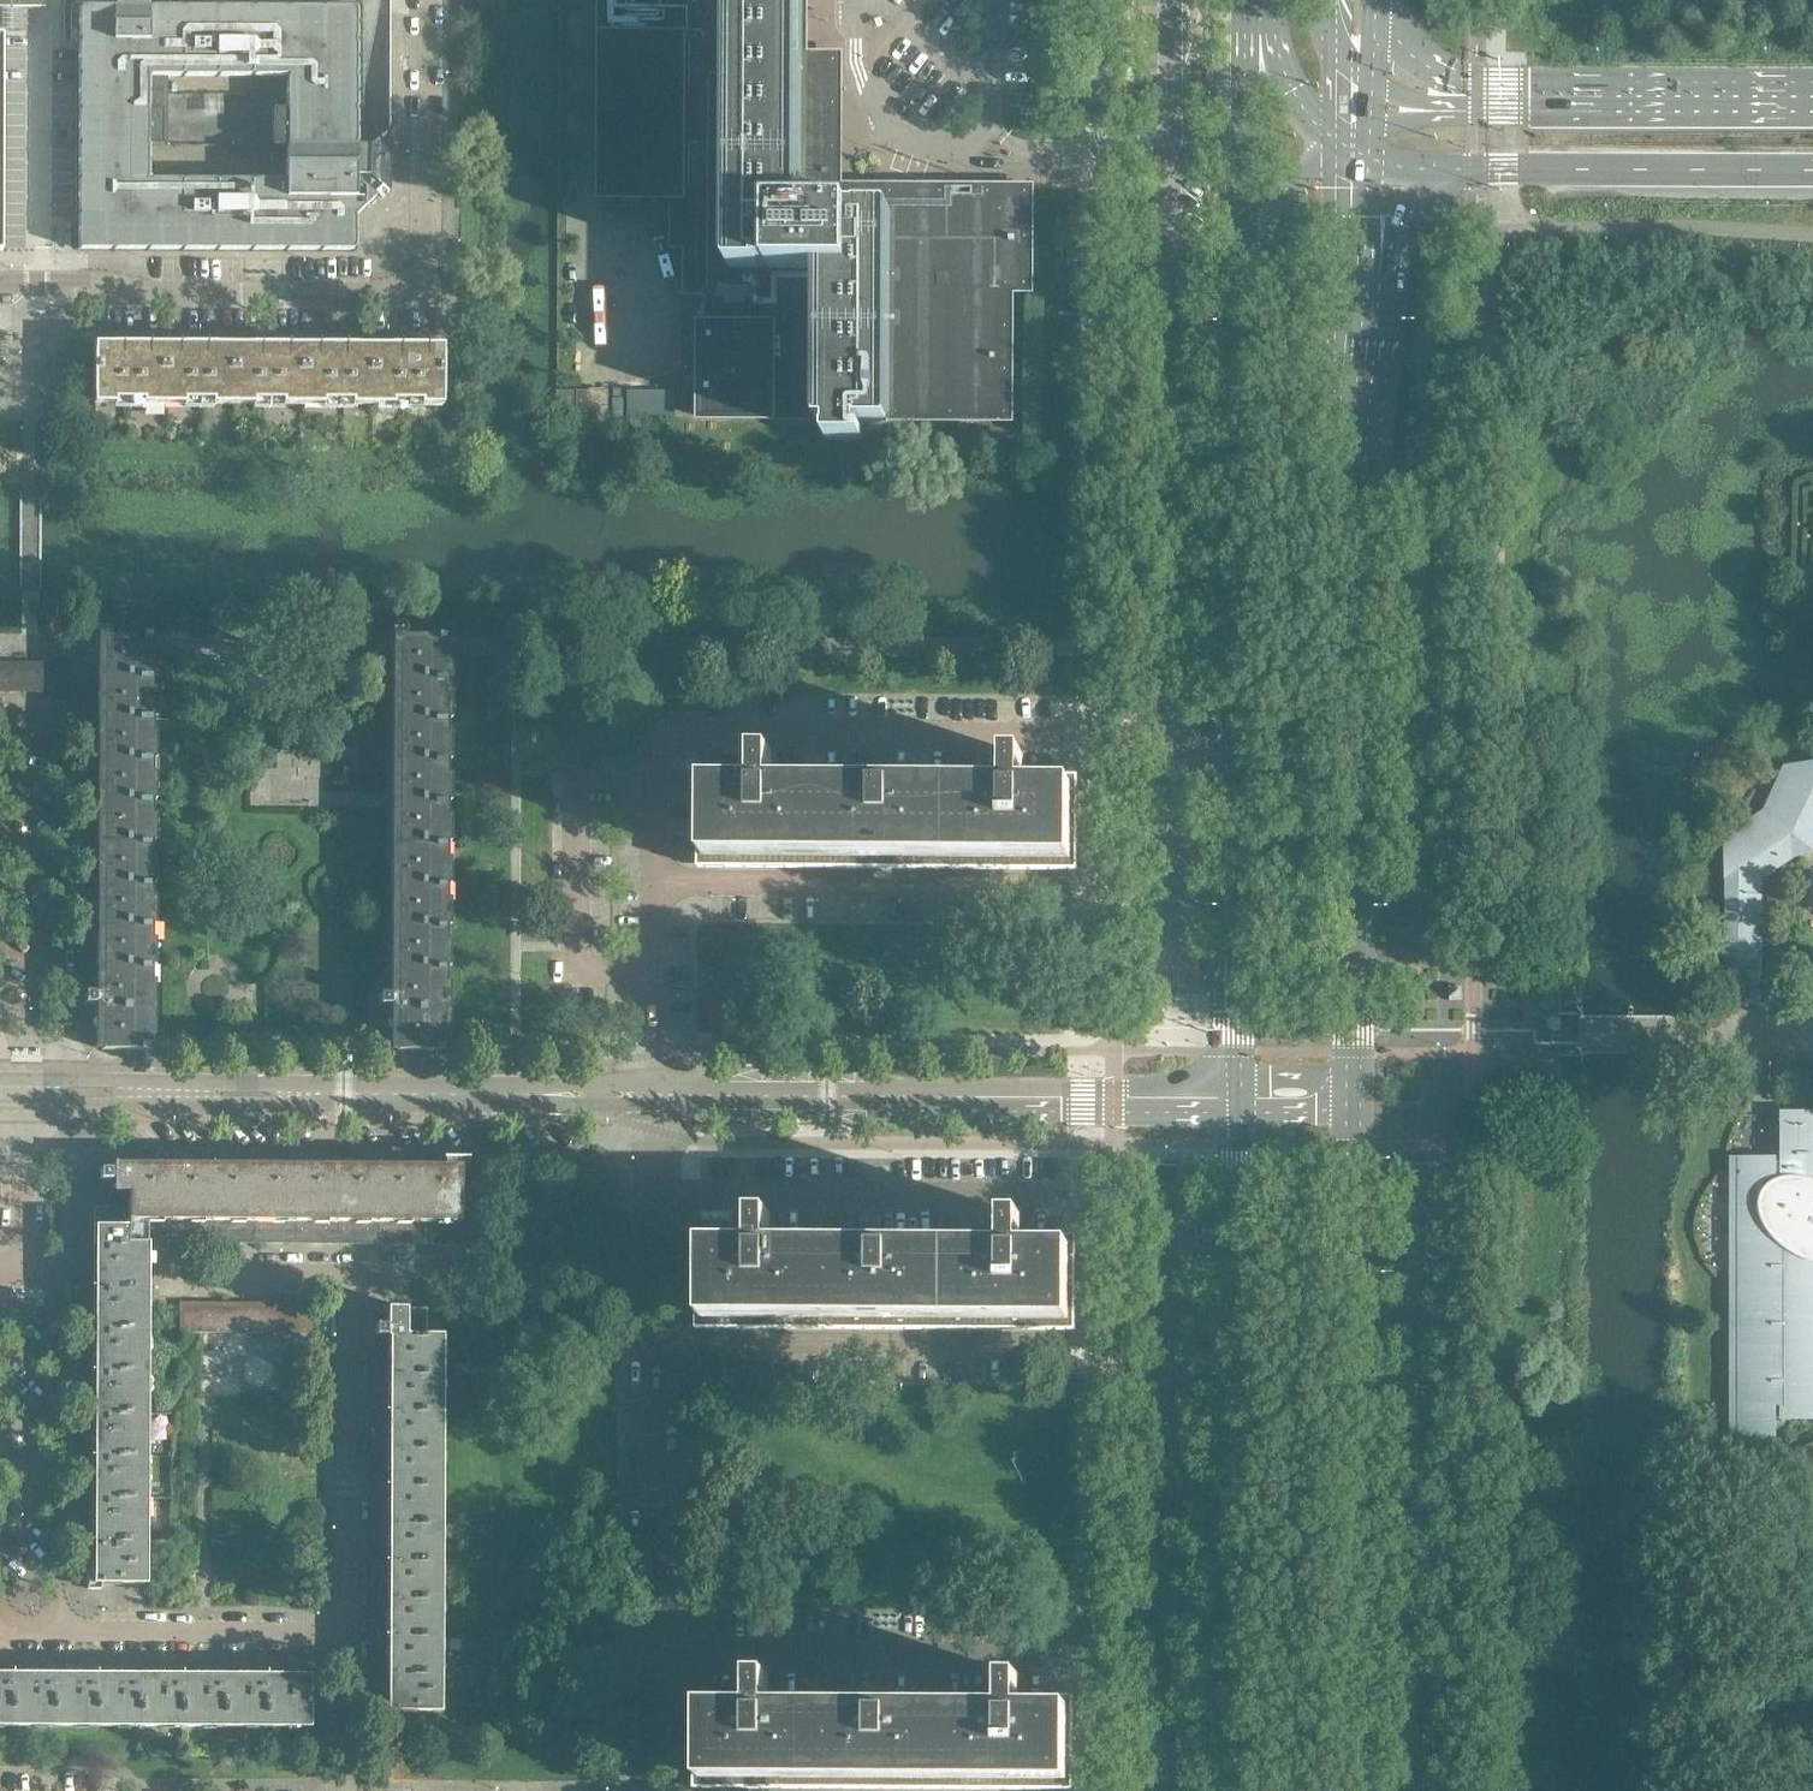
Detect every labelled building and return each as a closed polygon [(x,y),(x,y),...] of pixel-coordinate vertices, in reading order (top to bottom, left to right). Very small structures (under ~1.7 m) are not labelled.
[(79,249),(355,250),(356,216),(374,198),(356,179),(356,172),(370,172),(370,159),(356,145),(356,7),(150,6),(144,0),(128,0),(127,1),(114,1),(114,5),(112,7),(79,6),(79,249)] [(993,312),(990,312),(990,311),(983,311),(983,276),(994,276),(994,278),(995,280),(995,281),(996,283),(997,285),(999,287),(1001,288),(1004,289),(1006,290),(1021,290),(1024,289),(1026,288),(1027,287),(1029,286),(1030,283),(1031,281),(1032,279),(1032,278),(1031,198),(1031,196),(1031,195),(1031,194),(1030,192),(1029,191),(1027,189),(1025,188),(1023,187),(1021,186),(995,186),(993,187),(992,188),(991,189),(990,191),(986,191),(985,189),(985,188),(984,188),(983,187),(981,186),(949,186),(947,187),(945,187),(943,188),(941,190),(940,191),(939,193),(939,194),(939,195),(938,197),(938,210),(886,210),(840,209),(823,209),(823,76),(802,76),(802,0),(732,0),(732,75),(724,75),(711,75),(711,114),(718,114),(718,133),(711,133),(709,324),(701,324),(701,417),(771,417),(771,421),(819,421),(819,424),(826,424),(826,439),(863,439),(863,430),(858,430),(858,424),(889,424),(889,420),(887,420),(887,417),(1005,417),(1005,410),(1004,410),(1004,404),(1010,404),(1010,325),(1005,325),(1005,323),(1005,322),(1005,321),(1004,319),(1003,317),(1002,315),(999,313),(998,313),(995,312),(993,312)] [(164,404),(165,343),(94,343),(94,403),(164,404)] [(234,404),(234,343),(165,343),(164,404),(234,404)] [(303,404),(303,344),(234,343),(234,404),(303,404)] [(373,404),(373,344),(303,344),(303,404),(373,404)] [(443,405),(443,344),(373,344),(373,404),(443,405)] [(151,1032),(152,823),(153,635),(104,635),(102,991),(96,990),(96,993),(84,993),(84,1004),(96,1004),(96,1016),(102,1016),(102,1050),(151,1050),(151,1032)] [(446,1051),(447,825),(448,636),(400,636),(398,636),(397,992),(391,992),(391,994),(373,994),(373,1005),(391,1005),(391,1018),(397,1018),(397,1051),(446,1051)] [(9,662),(0,662),(0,692),(9,693),(9,662)] [(23,693),(23,662),(9,662),(9,693),(23,693)] [(38,693),(38,662),(23,662),(23,693),(38,693)] [(52,693),(52,662),(38,662),(38,693),(52,693)] [(68,693),(68,663),(52,662),(52,693),(68,693)] [(772,774),(772,752),(753,752),(753,773),(772,774)] [(1023,775),(1023,754),(1004,754),(1004,775),(1023,775)] [(1760,877),(1807,846),(1812,832),(1812,764),(1791,767),(1770,814),(1728,843),(1727,986),(1750,1000),(1760,995),(1760,877)] [(807,823),(807,789),(808,774),(773,774),(699,774),(699,822),(726,823),(747,823),(767,823),(787,823),(807,823)] [(848,823),(848,789),(848,774),(808,774),(807,789),(807,823),(827,823),(848,823)] [(908,824),(908,790),(909,775),(848,774),(848,789),(848,823),(868,823),(888,824),(908,824)] [(969,824),(969,790),(969,775),(909,775),(908,790),(908,824),(928,824),(949,824),(969,824)] [(1078,825),(1078,791),(1078,776),(969,775),(969,790),(969,824),(989,824),(1009,824),(1029,824),(1050,825),(1078,825)] [(726,868),(726,823),(699,822),(698,868),(726,868)] [(746,868),(747,823),(726,823),(726,868),(746,868)] [(767,868),(767,823),(747,823),(746,868),(767,868)] [(787,868),(787,823),(767,823),(767,868),(787,868)] [(807,868),(807,823),(787,823),(787,868),(807,868)] [(827,869),(827,823),(807,823),(807,868),(827,869)] [(847,869),(848,823),(827,823),(827,869),(847,869)] [(868,869),(868,823),(848,823),(847,869),(868,869)] [(888,869),(888,824),(868,823),(868,869),(888,869)] [(908,869),(908,824),(888,824),(888,869),(908,869)] [(928,869),(928,824),(908,824),(908,869),(928,869)] [(948,869),(949,824),(928,824),(928,869),(948,869)] [(969,870),(969,824),(949,824),(948,869),(969,870)] [(989,870),(989,824),(969,824),(969,870),(989,870)] [(1009,870),(1009,824),(989,824),(989,870),(1009,870)] [(1029,870),(1029,824),(1009,824),(1009,870),(1029,870)] [(1049,870),(1050,825),(1029,824),(1029,870),(1049,870)] [(1077,870),(1078,825),(1050,825),(1049,870),(1077,870)] [(1463,1000),(1463,986),(1450,986),(1450,1000),(1463,1000)] [(1783,1111),(1783,1161),(1768,1161),(1768,1184),(1771,1187),(1767,1191),(1731,1191),(1730,1263),(1737,1263),(1737,1418),(1773,1418),(1773,1406),(1786,1406),(1786,1403),(1812,1403),(1812,1111),(1783,1111)] [(466,1244),(467,1198),(460,1198),(460,1171),(114,1170),(111,1170),(111,1169),(100,1169),(101,1179),(111,1179),(111,1177),(114,1177),(113,1192),(117,1192),(117,1205),(115,1205),(115,1206),(127,1206),(127,1243),(148,1243),(466,1244)] [(147,1413),(147,1302),(148,1243),(127,1243),(127,1206),(115,1206),(115,1210),(99,1210),(99,1206),(93,1206),(93,1244),(101,1244),(100,1413),(147,1413)] [(770,1234),(770,1213),(752,1213),(752,1234),(770,1234)] [(1021,1235),(1021,1214),(1002,1214),(1002,1235),(1021,1235)] [(745,1283),(745,1250),(745,1235),(697,1234),(697,1283),(725,1283),(745,1283)] [(805,1284),(806,1250),(806,1235),(745,1235),(745,1250),(745,1283),(765,1283),(785,1283),(805,1284)] [(846,1284),(846,1250),(846,1235),(806,1235),(806,1250),(805,1284),(826,1284),(846,1284)] [(906,1284),(907,1250),(907,1235),(846,1235),(846,1250),(846,1284),(866,1284),(886,1284),(906,1284)] [(967,1284),(967,1250),(967,1235),(907,1235),(907,1250),(906,1284),(927,1284),(947,1284),(967,1284)] [(1076,1285),(1076,1236),(967,1235),(967,1250),(967,1284),(987,1284),(1007,1284),(1028,1285),(1048,1285),(1076,1285)] [(725,1328),(725,1283),(697,1283),(697,1328),(725,1328)] [(745,1328),(745,1283),(725,1283),(725,1328),(745,1328)] [(765,1328),(765,1283),(745,1283),(745,1328),(765,1328)] [(785,1328),(785,1283),(765,1283),(765,1328),(785,1328)] [(805,1328),(805,1284),(785,1283),(785,1328),(805,1328)] [(826,1329),(826,1284),(805,1284),(805,1328),(826,1329)] [(846,1329),(846,1284),(826,1284),(826,1329),(846,1329)] [(866,1329),(866,1284),(846,1284),(846,1329),(866,1329)] [(886,1329),(886,1284),(866,1284),(866,1329),(886,1329)] [(906,1329),(906,1284),(886,1284),(886,1329),(906,1329)] [(927,1329),(927,1284),(906,1284),(906,1329),(927,1329)] [(947,1329),(947,1284),(927,1284),(927,1329),(947,1329)] [(967,1330),(967,1284),(947,1284),(947,1329),(967,1330)] [(987,1330),(987,1284),(967,1284),(967,1330),(987,1330)] [(1007,1330),(1007,1284),(987,1284),(987,1330),(1007,1330)] [(1027,1330),(1028,1285),(1007,1284),(1007,1330),(1027,1330)] [(1048,1330),(1048,1285),(1028,1285),(1027,1330),(1048,1330)] [(1076,1330),(1076,1285),(1048,1285),(1048,1330),(1076,1330)] [(196,1332),(196,1302),(180,1302),(180,1332),(196,1332)] [(210,1332),(210,1302),(196,1302),(196,1332),(198,1332),(210,1332)] [(224,1333),(225,1302),(210,1302),(210,1332),(224,1333)] [(239,1333),(239,1303),(225,1302),(224,1333),(239,1333)] [(253,1333),(253,1303),(239,1303),(239,1333),(253,1333)] [(268,1333),(268,1303),(253,1303),(253,1333),(268,1333)] [(282,1333),(282,1303),(268,1303),(268,1333),(282,1333)] [(297,1333),(297,1303),(282,1303),(282,1333),(287,1333),(297,1333)] [(312,1333),(312,1303),(297,1303),(297,1333),(312,1333)] [(441,1523),(442,1373),(442,1334),(427,1334),(427,1308),(422,1308),(422,1312),(406,1312),(406,1307),(388,1307),(388,1324),(375,1324),(375,1336),(396,1336),(395,1522),(441,1523)] [(146,1583),(147,1498),(147,1413),(100,1413),(100,1583),(146,1583)] [(440,1711),(441,1614),(441,1523),(395,1522),(394,1711),(440,1711)] [(768,1693),(769,1672),(750,1672),(750,1693),(768,1693)] [(1019,1695),(1019,1673),(1000,1673),(1000,1694),(1019,1695)] [(310,1680),(0,1679),(0,1725),(310,1727),(310,1680)] [(803,1743),(804,1709),(804,1694),(694,1694),(695,1743),(723,1743),(743,1743),(763,1743),(783,1743),(803,1743)] [(844,1743),(844,1709),(844,1694),(804,1694),(804,1709),(803,1743),(824,1743),(844,1743)] [(904,1743),(905,1710),(905,1695),(844,1694),(844,1709),(844,1743),(864,1743),(884,1743),(904,1743)] [(965,1744),(965,1710),(965,1695),(905,1695),(905,1710),(904,1743),(925,1744),(945,1744),(965,1744)] [(1073,1744),(1074,1695),(965,1695),(965,1710),(965,1744),(985,1744),(1005,1744),(1026,1744),(1046,1744),(1073,1744)] [(722,1788),(723,1743),(695,1743),(696,1788),(722,1788)] [(743,1788),(743,1743),(723,1743),(722,1788),(743,1788)] [(763,1788),(763,1743),(743,1743),(743,1788),(763,1788)] [(783,1789),(783,1743),(763,1743),(763,1788),(783,1789)] [(803,1789),(803,1743),(783,1743),(783,1789),(803,1789)] [(823,1789),(824,1743),(803,1743),(803,1789),(823,1789)] [(844,1789),(844,1743),(824,1743),(823,1789),(844,1789)] [(864,1789),(864,1743),(844,1743),(844,1789),(864,1789)] [(884,1789),(884,1743),(864,1743),(864,1789),(884,1789)] [(904,1789),(904,1743),(884,1743),(884,1789),(904,1789)] [(924,1789),(925,1744),(904,1743),(904,1789),(924,1789)] [(945,1789),(945,1744),(925,1744),(924,1789),(945,1789)] [(965,1789),(965,1744),(945,1744),(945,1789),(965,1789)] [(985,1790),(985,1744),(965,1744),(965,1789),(985,1790)] [(1005,1790),(1005,1744),(985,1744),(985,1790),(1005,1790)] [(1025,1790),(1026,1744),(1005,1744),(1005,1790),(1025,1790)] [(1046,1790),(1046,1744),(1026,1744),(1025,1790),(1046,1790)] [(1073,1790),(1073,1744),(1046,1744),(1046,1790),(1073,1790)]
